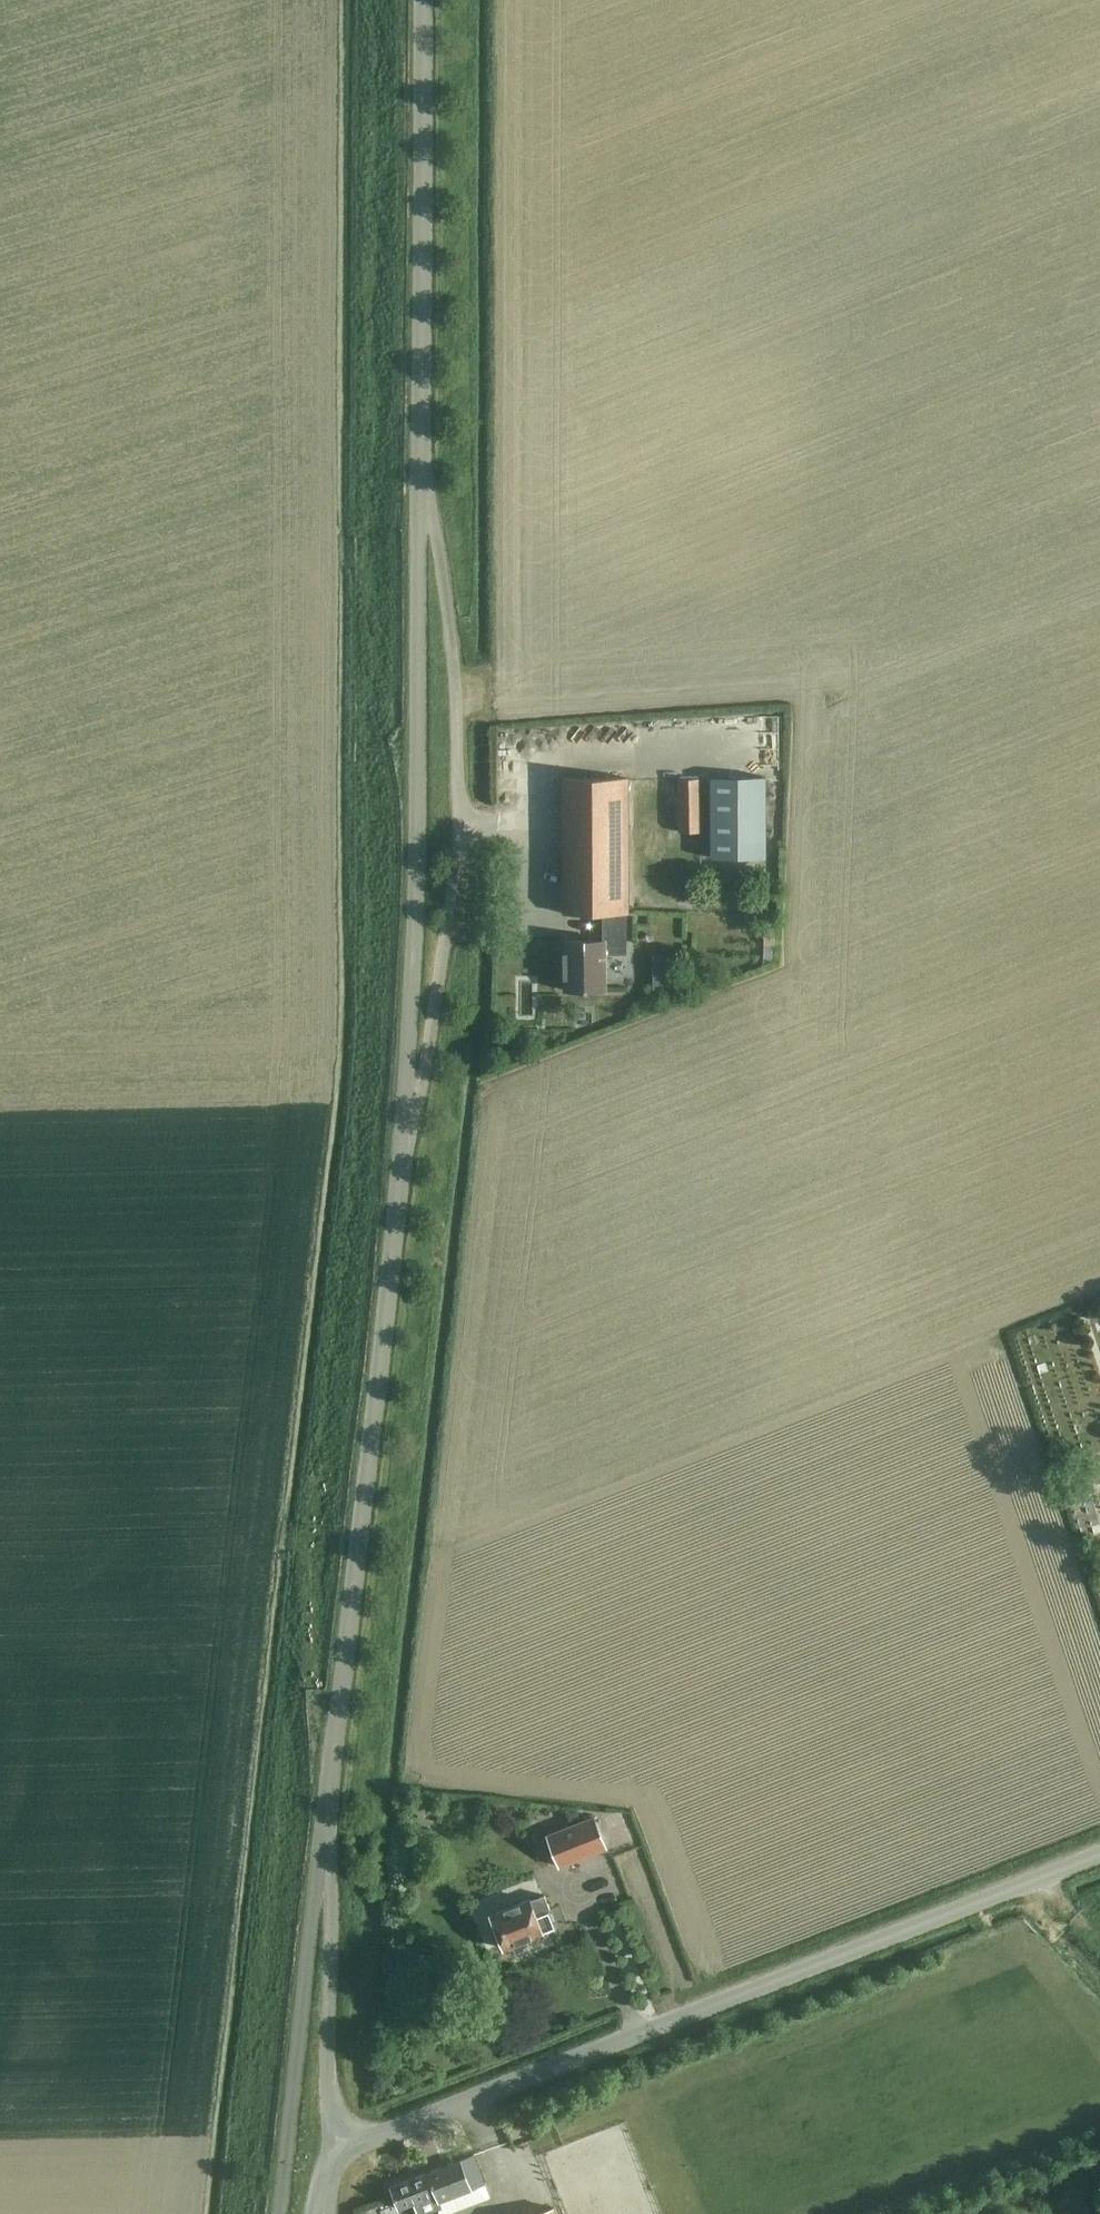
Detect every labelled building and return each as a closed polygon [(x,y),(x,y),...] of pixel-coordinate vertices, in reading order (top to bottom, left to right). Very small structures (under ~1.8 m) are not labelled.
[(627,776),(614,776),(563,777),(564,913),(604,913),(626,913),(628,913),(627,776)] [(699,776),(679,777),(679,831),(700,831),(699,776)] [(765,776),(711,776),(712,857),(766,857),(765,776)] [(626,952),(626,913),(604,913),(603,940),(564,940),(564,989),(606,989),(606,952),(626,952)] [(765,927),(764,945),(775,945),(776,927),(765,927)] [(653,941),(651,970),(670,971),(671,942),(653,941)] [(595,1816),(549,1834),(561,1866),(607,1848),(595,1816)] [(531,1899),(491,1914),(503,1947),(543,1932),(542,1930),(553,1926),(546,1909),(549,1908),(545,1895),(531,1900),(531,1899)] [(441,2200),(485,2183),(474,2154),(392,2185),(400,2207),(416,2202),(421,2213),(440,2213),(438,2209),(443,2207),(441,2200)]
